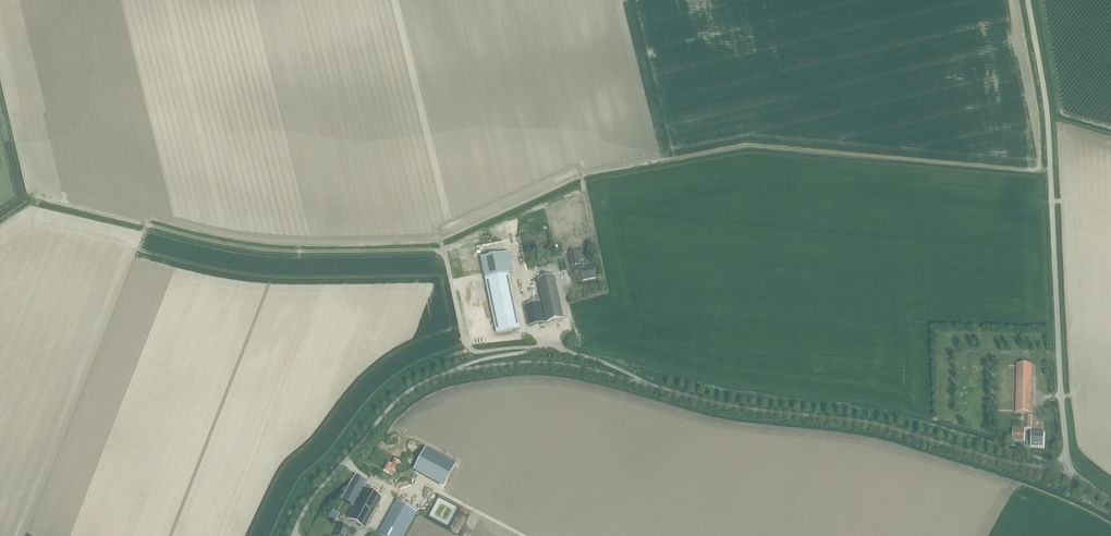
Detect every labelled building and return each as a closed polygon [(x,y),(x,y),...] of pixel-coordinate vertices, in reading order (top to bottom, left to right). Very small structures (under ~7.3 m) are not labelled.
[(578,252),(569,254),(572,267),(574,267),(575,272),(581,270),(583,281),(596,278),(594,267),(584,269),(583,264),(580,265),(579,260),(578,252)] [(504,254),(481,259),(484,274),(507,269),(504,254)] [(547,322),(564,318),(554,276),(538,279),(547,322)] [(509,279),(486,284),(486,285),(495,327),(496,333),(520,328),(509,279)] [(486,285),(462,289),(471,332),(495,327),(486,285)] [(529,326),(545,322),(540,301),(524,305),(529,326)] [(1032,413),(1033,364),(1017,364),(1016,412),(1032,413)] [(1024,441),(1025,428),(1014,427),(1013,441),(1024,441)] [(1044,446),(1044,432),(1032,432),(1031,446),(1044,446)] [(425,449),(414,471),(438,484),(450,463),(425,449)] [(387,464),(383,471),(389,474),(391,471),(395,473),(400,463),(394,460),(391,466),(387,464)] [(365,527),(381,496),(365,488),(366,486),(365,485),(367,481),(357,475),(352,484),(343,499),(354,505),(347,518),(365,527)] [(378,535),(380,535),(402,535),(413,516),(394,505),(378,535)] [(332,510),(329,517),(336,521),(339,514),(332,510)] [(345,526),(340,524),(334,535),(345,535),(347,533),(350,535),(353,529),(345,526)]
